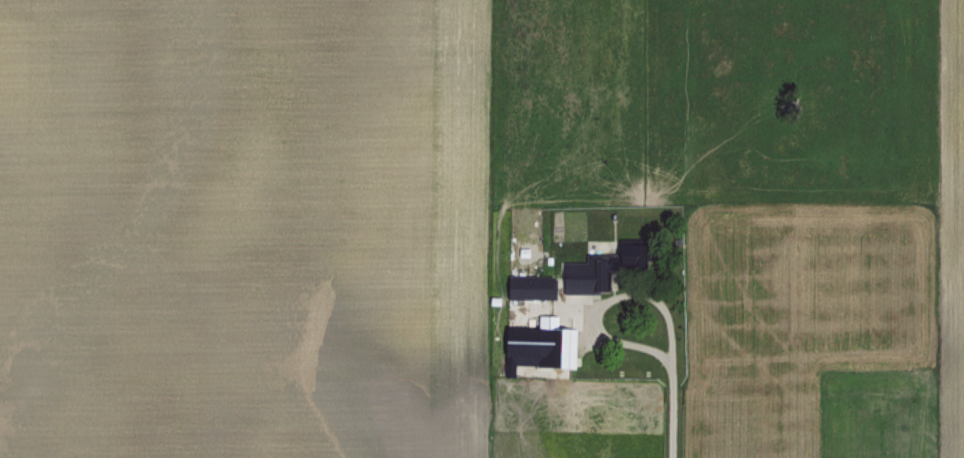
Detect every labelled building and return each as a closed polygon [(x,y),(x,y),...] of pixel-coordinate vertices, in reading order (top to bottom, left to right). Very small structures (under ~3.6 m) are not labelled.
[(616,242),(615,264),(640,265),(641,243),(616,242)] [(561,260),(561,287),(569,287),(569,291),(602,290),(601,255),(583,255),(583,260),(561,260)] [(504,296),(553,297),(554,276),(504,274),(504,296)] [(572,365),(573,326),(554,325),(554,314),(536,313),(535,326),(501,325),(500,353),(507,353),(506,363),(572,365)]
